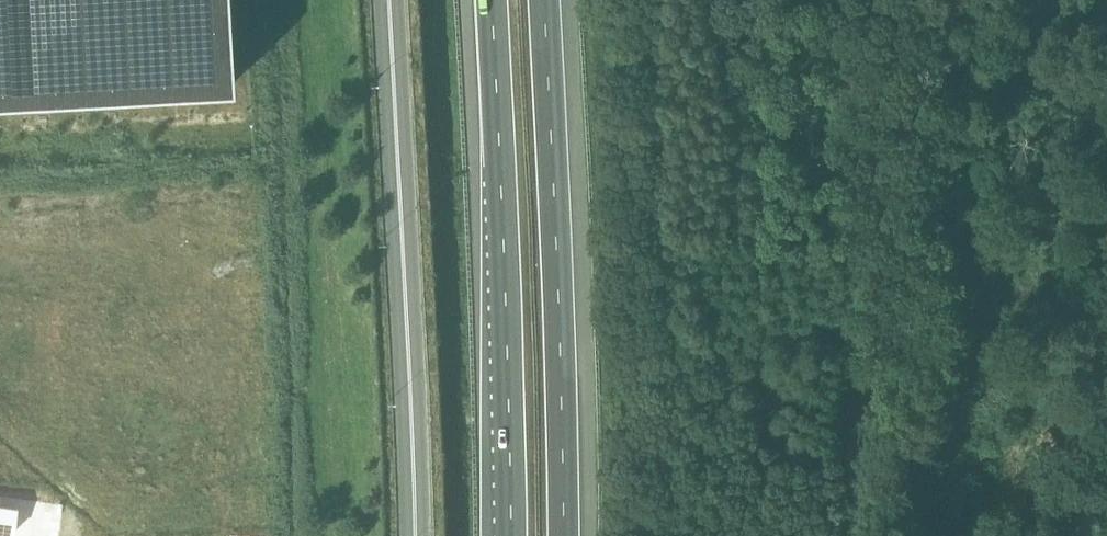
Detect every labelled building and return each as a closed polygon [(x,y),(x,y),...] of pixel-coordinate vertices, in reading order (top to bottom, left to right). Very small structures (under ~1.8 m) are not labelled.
[(227,89),(222,0),(0,0),(0,102),(227,89)]
